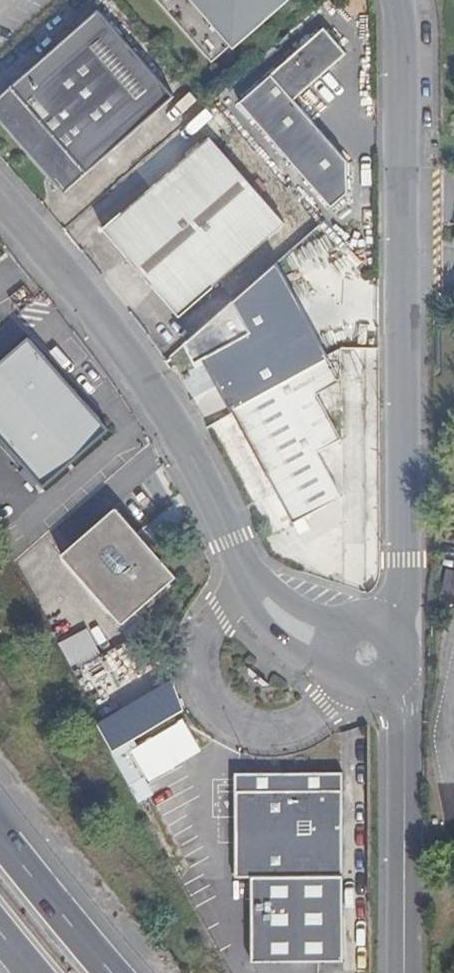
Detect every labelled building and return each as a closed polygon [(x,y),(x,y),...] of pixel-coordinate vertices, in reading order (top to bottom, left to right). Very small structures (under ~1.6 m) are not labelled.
[(214,55),(277,0),(166,0),(214,55)] [(0,95),(0,113),(67,189),(176,92),(100,6),(0,95)] [(347,51),(326,26),(242,100),(332,204),(348,189),(348,158),(293,96),(347,51)] [(108,226),(182,312),(287,222),(212,137),(108,226)] [(311,233),(196,333),(205,351),(253,331),(246,317),(277,302),(271,291),(324,262),(346,250),(322,224),(322,223),(311,233)] [(205,351),(228,394),(299,529),(334,512),(327,498),(341,492),(321,445),(341,436),(322,391),(342,380),(341,298),(324,262),(271,291),(277,302),(246,317),(253,331),(205,351)] [(39,487),(105,428),(27,340),(0,363),(0,442),(39,487)] [(66,552),(128,621),(181,574),(120,504),(66,552)] [(91,629),(60,640),(70,667),(100,656),(91,629)] [(237,792),(236,874),(344,875),(345,793),(237,792)]
